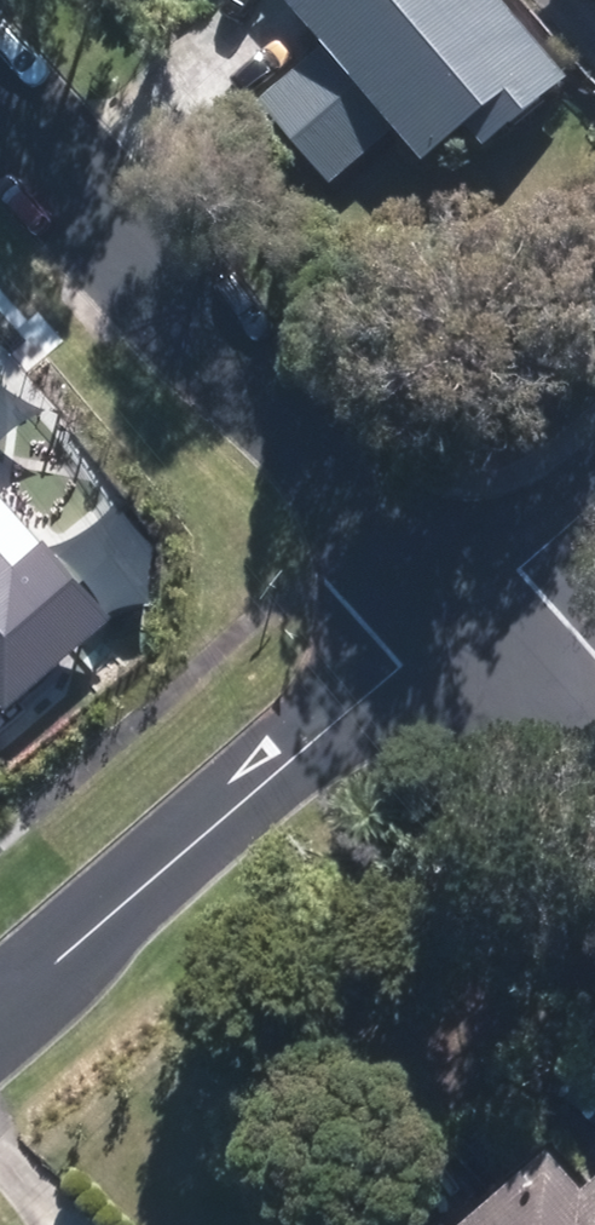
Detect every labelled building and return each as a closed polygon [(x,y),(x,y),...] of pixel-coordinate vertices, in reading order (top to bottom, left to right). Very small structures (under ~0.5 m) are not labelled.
[(495,0),(307,0),(292,13),(428,171),(472,133),(494,159),(573,90),(495,0)] [(11,760),(194,604),(0,379),(0,748),(11,760)] [(454,1224),(594,1224),(594,1167),(564,1131),(454,1224)]
